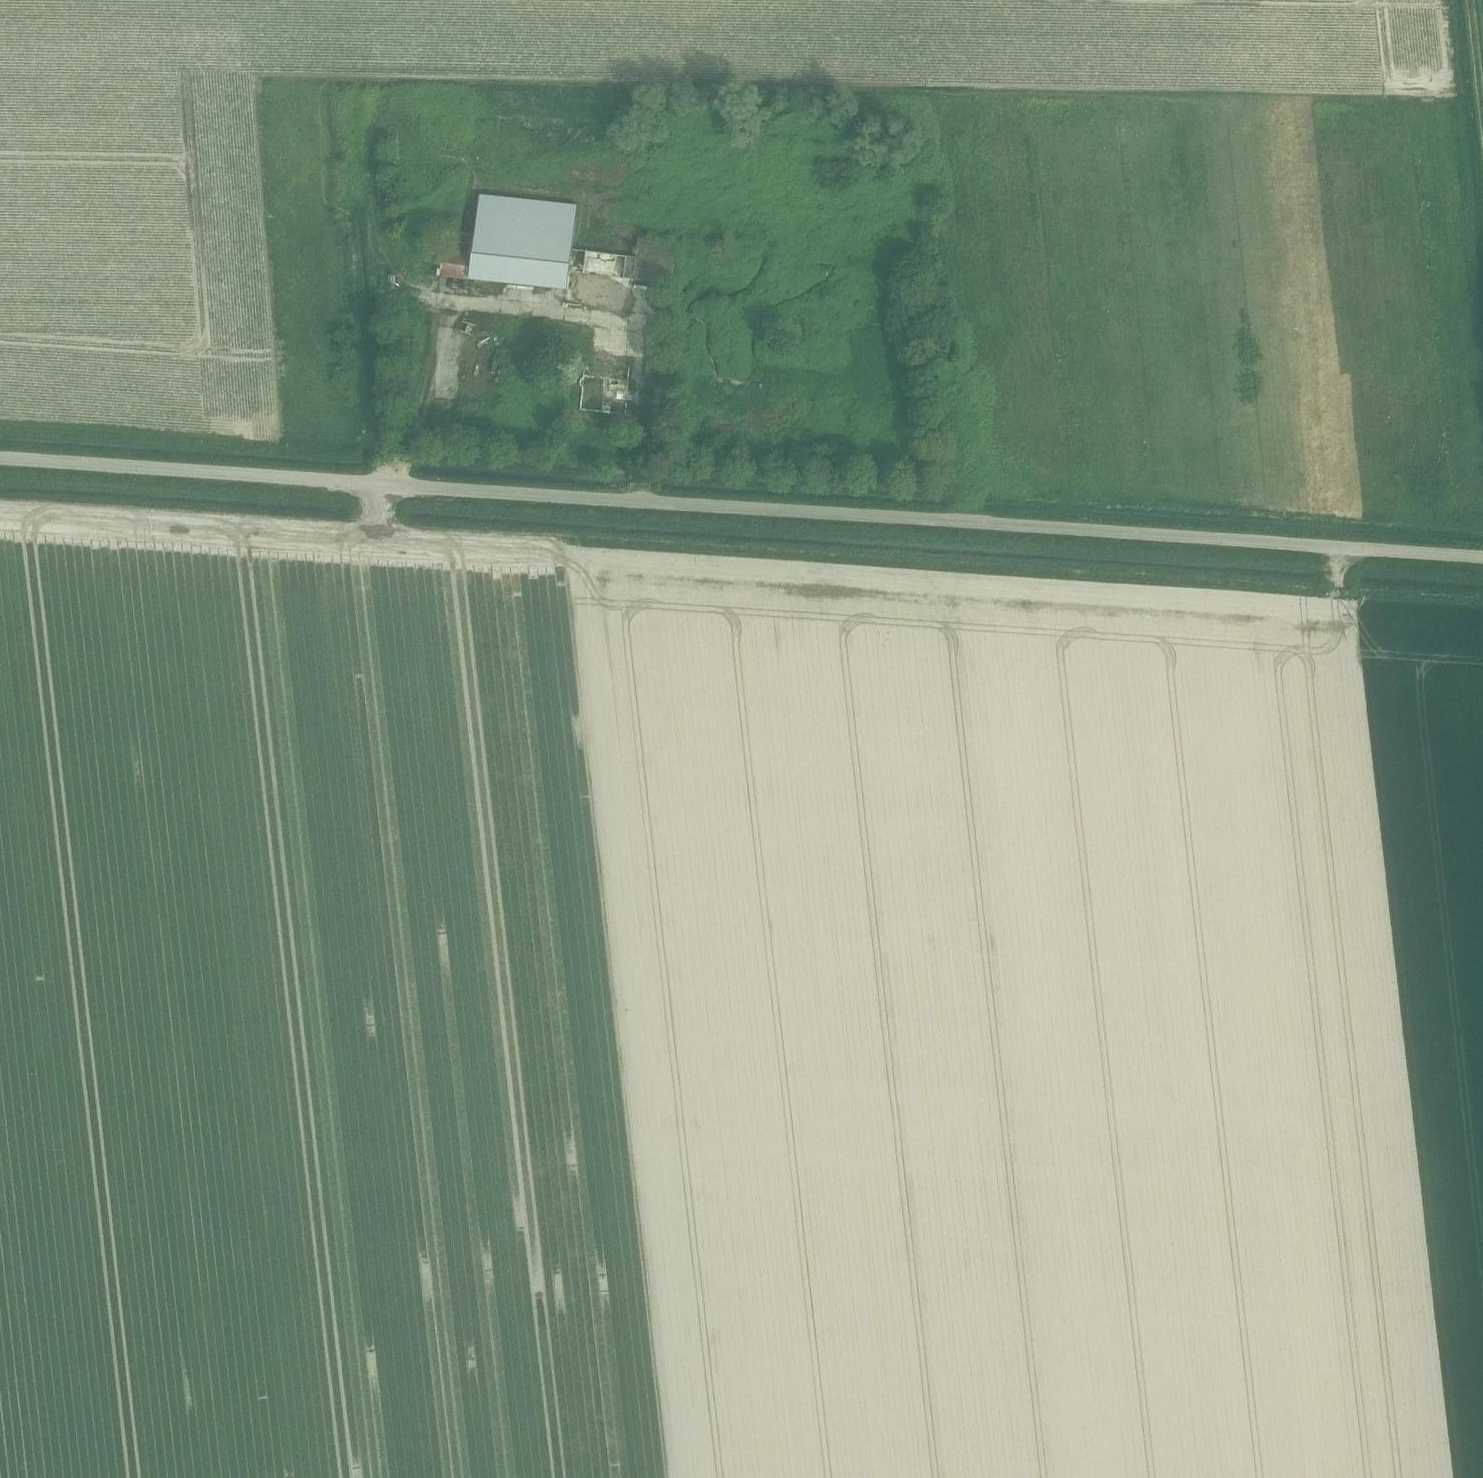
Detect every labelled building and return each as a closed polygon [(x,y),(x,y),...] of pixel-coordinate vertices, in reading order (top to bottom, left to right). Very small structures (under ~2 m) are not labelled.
[(734,267),(735,253),(711,251),(711,250),(677,248),(678,243),(638,238),(636,258),(573,249),(578,205),(480,195),(476,235),(443,231),(438,274),(568,289),(566,304),(629,313),(634,279),(673,284),(675,264),(710,266),(734,267)] [(629,381),(630,367),(616,365),(616,360),(600,358),(597,377),(584,375),(583,378),(581,380),(580,385),(582,387),(580,410),(626,415),(629,381)]
